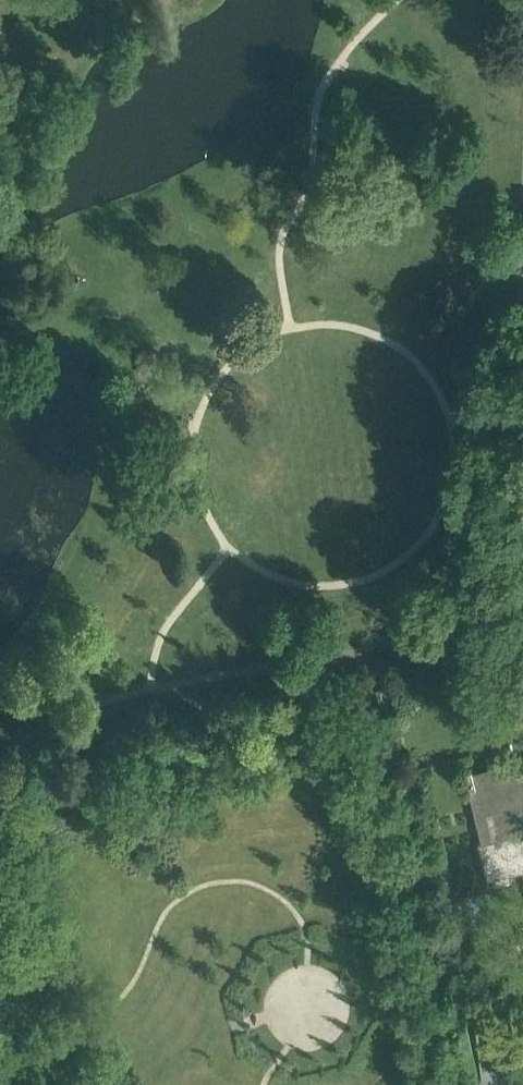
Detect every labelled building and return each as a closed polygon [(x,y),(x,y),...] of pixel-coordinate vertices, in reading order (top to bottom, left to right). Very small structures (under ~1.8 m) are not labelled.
[(495,768),(473,773),(472,769),(468,770),(472,786),(470,787),(483,840),(479,841),(479,842),(488,879),(522,870),(522,789),(516,763),(495,768)]
